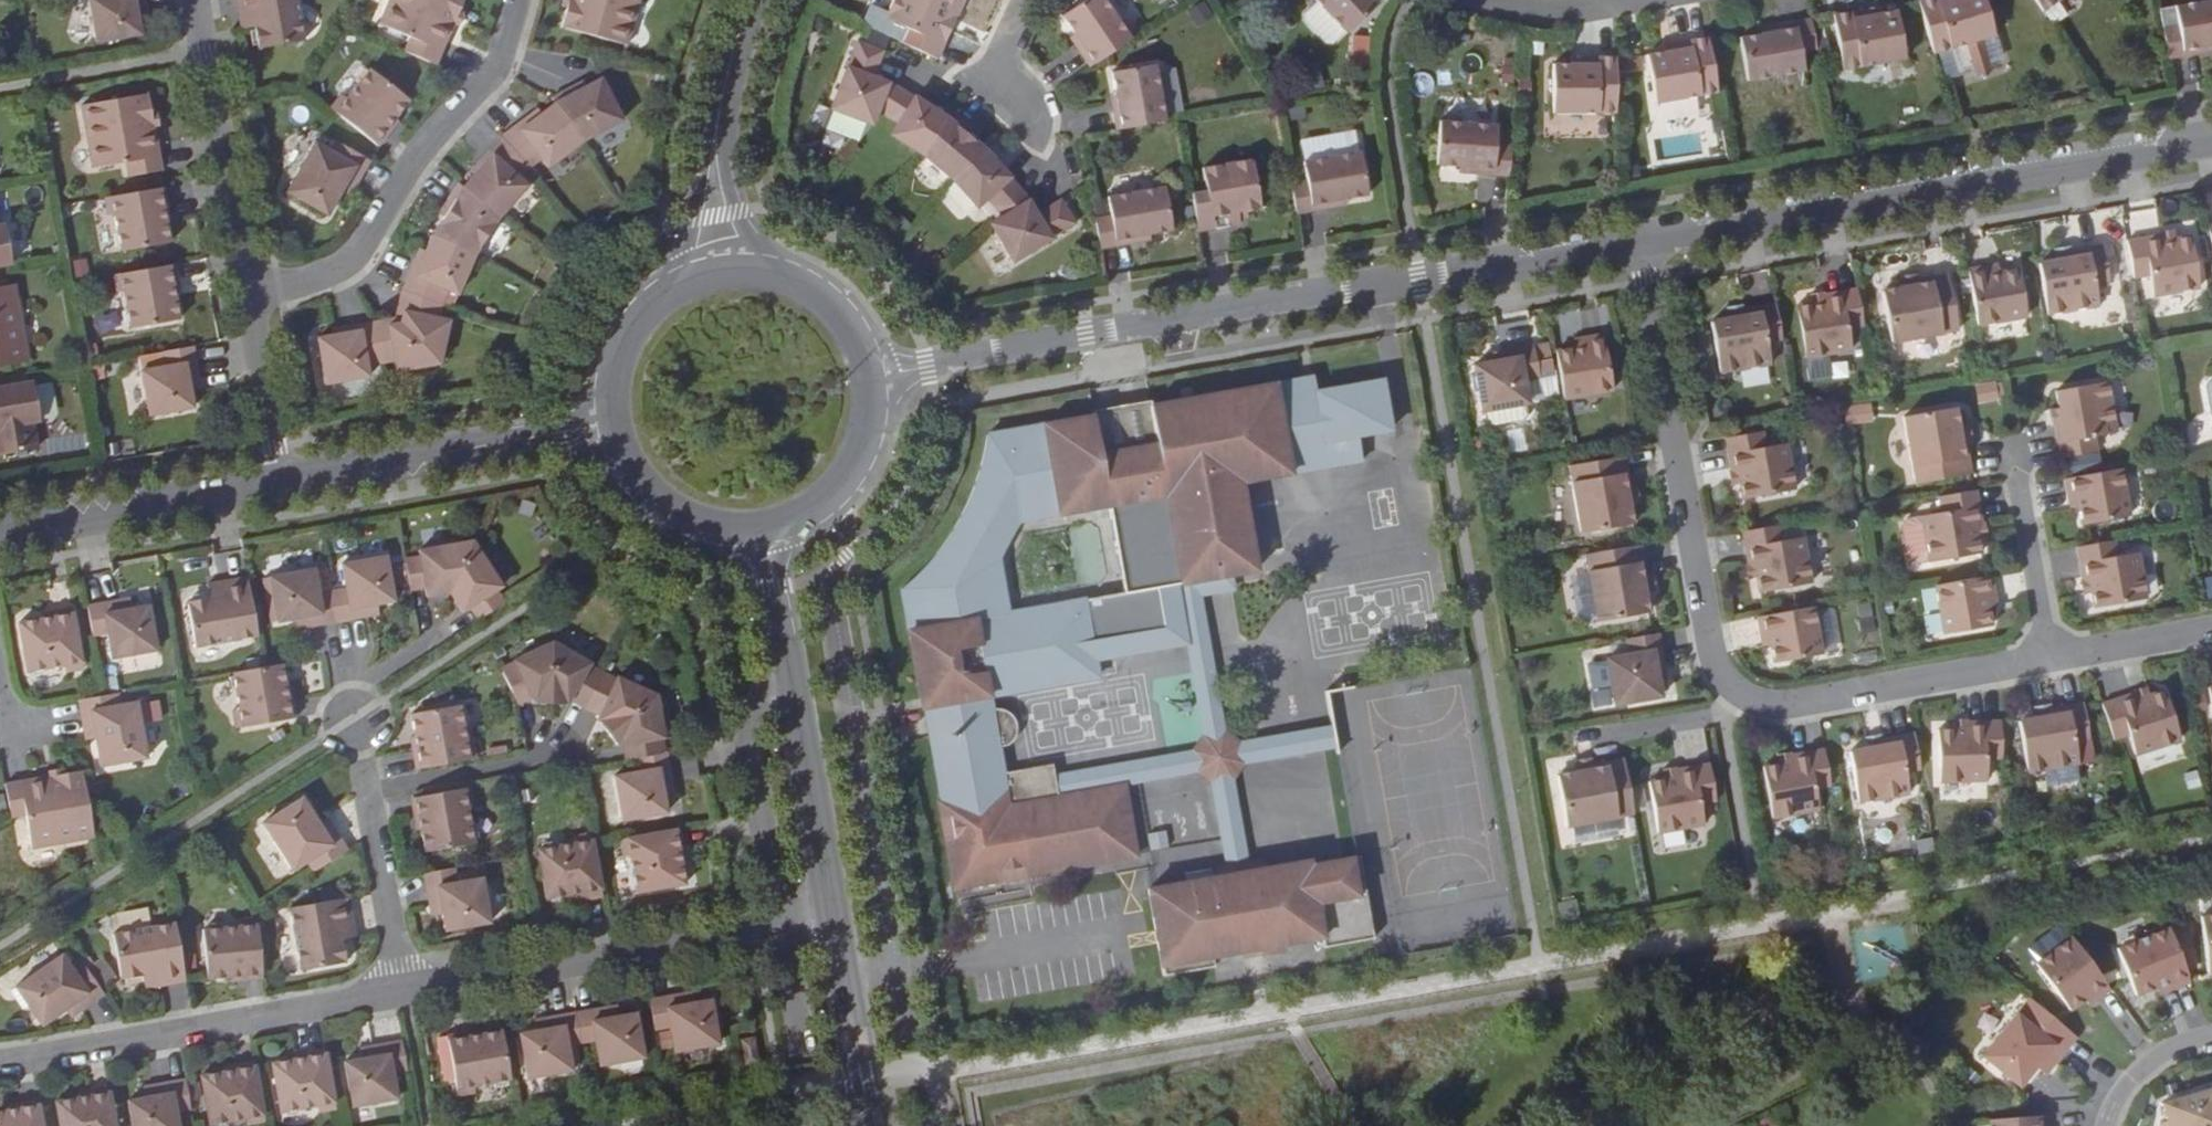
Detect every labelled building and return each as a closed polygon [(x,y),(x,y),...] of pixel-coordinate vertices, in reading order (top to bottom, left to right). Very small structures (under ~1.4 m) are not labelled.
[(89,43),(135,34),(131,16),(129,5),(140,3),(140,0),(83,0),(89,43)] [(247,25),(250,47),(297,40),(290,0),(229,0),(231,14),(245,13),(247,25)] [(396,50),(429,64),(457,0),(382,0),(373,21),(403,36),(396,50)] [(553,27),(619,45),(631,0),(560,0),(553,27)] [(894,39),(905,43),(930,55),(943,27),(937,24),(943,13),(949,15),(956,0),(886,0),(879,15),(900,24),(894,39)] [(1123,34),(1099,0),(1070,0),(1053,11),(1066,30),(1077,45),(1072,49),(1081,62),(1123,34)] [(1207,0),(1189,8),(1197,25),(1215,17),(1207,0)] [(1339,31),(1371,3),(1368,0),(1310,0),(1339,31)] [(1926,54),(1986,35),(1976,0),(1909,0),(1926,54)] [(2036,9),(2049,0),(2030,0),(2036,9)] [(2160,57),(2193,51),(2192,45),(2209,42),(2211,42),(2211,0),(2191,0),(2168,4),(2171,23),(2155,26),(2160,57)] [(129,5),(131,16),(142,14),(140,3),(129,5)] [(1871,6),(1853,10),(1855,16),(1872,13),(1871,6)] [(1855,16),(1853,10),(1825,15),(1834,70),(1896,60),(1888,11),(1872,13),(1855,16)] [(234,28),(247,25),(245,13),(231,14),(234,28)] [(943,27),(949,15),(943,13),(937,24),(943,27)] [(1808,48),(1803,18),(1772,24),(1773,30),(1754,33),(1731,38),(1740,80),(1797,70),(1794,51),(1808,48)] [(1773,30),(1772,24),(1753,27),(1754,33),(1773,30)] [(1077,45),(1066,30),(1061,33),(1072,49),(1077,45)] [(1709,92),(1699,36),(1672,41),(1673,48),(1655,52),(1639,54),(1647,103),(1709,92)] [(824,106),(865,123),(870,109),(881,81),(868,76),(878,50),(850,38),(824,106)] [(1361,54),(1363,39),(1347,38),(1346,52),(1361,54)] [(1673,48),(1672,41),(1654,44),(1655,52),(1673,48)] [(2192,45),(2193,51),(2211,48),(2209,42),(2192,45)] [(1608,113),(1608,56),(1580,56),(1580,63),(1561,64),(1545,63),(1544,113),(1608,113)] [(1109,127),(1159,118),(1148,61),(1104,69),(1108,91),(1111,110),(1105,111),(1109,127)] [(329,111),(372,144),(383,131),(378,127),(387,116),(402,98),(362,68),(329,111)] [(547,101),(574,141),(616,119),(593,76),(578,84),(568,90),(565,85),(544,96),(547,101)] [(568,90),(578,84),(576,79),(565,85),(568,90)] [(915,152),(939,114),(912,97),(882,79),(881,81),(870,109),(891,120),(884,133),(915,152)] [(1102,92),(1105,111),(1111,110),(1108,91),(1102,92)] [(142,93),(74,105),(85,167),(119,161),(121,177),(155,170),(142,93)] [(1653,136),(1695,131),(1691,98),(1649,103),(1653,136)] [(494,134),(522,166),(534,157),(540,166),(574,141),(547,101),(534,112),(524,119),(520,113),(494,134)] [(530,106),(520,113),(524,119),(534,112),(530,106)] [(939,114),(915,152),(944,179),(973,153),(978,148),(961,133),(966,127),(944,109),(939,114)] [(1943,126),(1939,111),(1924,116),(1928,130),(1943,126)] [(1594,130),(1594,114),(1544,113),(1544,129),(1594,130)] [(378,127),(383,131),(391,120),(387,116),(378,127)] [(1500,176),(1502,144),(1488,143),(1489,123),(1430,119),(1426,163),(1449,164),(1467,166),(1467,173),(1500,176)] [(512,176),(522,166),(494,134),(470,161),(474,165),(467,173),(456,185),(493,214),(520,183),(512,176)] [(339,179),(347,185),(362,160),(327,139),(321,150),(307,142),(279,191),(319,215),(334,188),(339,179)] [(1284,182),(1290,214),(1322,208),(1320,201),(1340,197),(1361,194),(1354,150),(1296,160),(1300,179),(1284,182)] [(973,153),(944,179),(970,205),(980,196),(996,214),(1020,199),(973,153)] [(1184,191),(1191,230),(1232,223),(1232,219),(1230,210),(1241,209),(1254,207),(1245,158),(1195,165),(1200,189),(1184,191)] [(474,165),(470,161),(462,169),(467,173),(474,165)] [(1467,166),(1449,164),(1448,171),(1467,173),(1467,166)] [(343,193),(347,185),(339,179),(334,188),(343,193)] [(467,256),(493,214),(456,185),(451,181),(435,205),(440,209),(435,217),(424,234),(467,256)] [(1089,216),(1094,246),(1126,241),(1125,235),(1143,232),(1165,228),(1158,185),(1099,194),(1103,214),(1089,216)] [(161,205),(158,187),(102,196),(114,251),(163,242),(159,222),(156,206),(161,205)] [(1320,201),(1322,208),(1341,205),(1340,197),(1320,201)] [(996,214),(984,222),(1006,260),(1070,222),(1055,198),(1031,212),(1020,199),(996,214)] [(429,213),(435,217),(440,209),(435,205),(429,213)] [(1230,210),(1232,219),(1243,217),(1241,209),(1230,210)] [(2160,232),(2160,234),(2162,234),(2163,241),(2175,239),(2173,230),(2160,232)] [(1125,235),(1126,241),(1144,238),(1143,232),(1125,235)] [(450,293),(467,256),(424,234),(418,249),(414,259),(408,257),(395,291),(435,303),(440,288),(450,293)] [(2200,287),(2191,236),(2175,239),(2163,241),(2162,234),(2160,234),(2127,240),(2134,278),(2150,276),(2153,296),(2200,287)] [(2110,282),(2103,244),(2069,251),(2070,258),(2056,260),(2039,264),(2048,315),(2099,306),(2095,284),(2110,282)] [(412,247),(408,257),(414,259),(418,249),(412,247)] [(2055,249),(2056,260),(2070,258),(2069,251),(2070,250),(2070,247),(2055,249)] [(170,282),(166,263),(113,273),(123,328),(173,319),(168,297),(165,282),(170,282)] [(1997,263),(1985,266),(1987,274),(1999,272),(1997,263)] [(1978,325),(2027,316),(2018,269),(1987,274),(1985,266),(1968,268),(1978,325)] [(75,267),(64,269),(66,279),(77,277),(75,267)] [(1902,288),(1882,291),(1891,342),(1959,330),(1948,274),(1915,280),(1916,285),(1902,288)] [(1900,277),(1902,288),(1916,285),(1915,280),(1917,280),(1916,274),(1900,277)] [(173,296),(170,282),(165,282),(168,297),(173,296)] [(14,364),(0,286),(0,367),(14,364)] [(1811,304),(1796,306),(1805,357),(1852,350),(1848,329),(1864,326),(1857,288),(1824,294),(1823,294),(1824,302),(1811,304)] [(367,326),(374,362),(386,360),(388,372),(432,363),(442,318),(431,316),(435,303),(395,291),(389,318),(389,324),(378,325),(367,326)] [(1823,294),(1824,294),(1823,292),(1810,294),(1811,304),(1824,302),(1823,294)] [(1782,339),(1776,303),(1743,308),(1742,309),(1743,316),(1729,318),(1711,321),(1720,373),(1771,363),(1767,343),(1782,339)] [(1742,309),(1743,308),(1742,305),(1727,308),(1729,318),(1743,316),(1742,309)] [(361,364),(374,362),(367,326),(366,321),(336,325),(338,332),(326,334),(310,337),(318,382),(363,375),(361,364)] [(324,328),(326,334),(338,332),(336,325),(324,328)] [(1613,390),(1603,333),(1586,336),(1588,346),(1575,347),(1556,351),(1564,398),(1613,390)] [(1588,346),(1586,336),(1574,339),(1575,347),(1588,346)] [(1540,378),(1534,345),(1502,351),(1503,359),(1490,362),(1474,365),(1482,411),(1486,410),(1488,421),(1493,425),(1524,420),(1527,414),(1525,404),(1528,403),(1527,394),(1525,381),(1540,378)] [(188,360),(186,347),(156,352),(159,365),(188,360)] [(225,351),(202,352),(203,372),(226,371),(225,351)] [(1503,359),(1502,351),(1488,353),(1490,362),(1503,359)] [(191,378),(188,360),(159,365),(133,370),(142,415),(186,407),(183,391),(181,380),(191,378)] [(1014,768),(1008,741),(1002,701),(1000,689),(1091,674),(1012,610),(1002,553),(1022,518),(1083,507),(1081,496),(1110,491),(1128,589),(1087,649),(1166,635),(1157,584),(1236,570),(1221,483),(1363,457),(1359,433),(1392,427),(1383,377),(1305,391),(1303,377),(1151,404),(1156,427),(1101,437),(1097,413),(993,432),(980,481),(945,546),(906,587),(927,705),(929,704),(946,799),(943,799),(958,884),(1140,853),(1128,782),(1115,784),(1116,789),(1103,791),(1102,786),(1069,792),(1063,759),(1014,768)] [(194,389),(191,378),(181,380),(183,391),(194,389)] [(1540,378),(1525,381),(1527,394),(1543,392),(1540,378)] [(1992,381),(1970,385),(1972,404),(1995,400),(1992,381)] [(2108,381),(2056,390),(2060,408),(2062,422),(2055,423),(2061,458),(2098,451),(2095,436),(2116,432),(2108,381)] [(0,385),(0,454),(24,449),(19,424),(26,422),(18,382),(0,385)] [(1915,484),(1972,474),(1966,443),(1966,441),(1961,441),(1958,427),(1955,408),(1904,417),(1915,484)] [(2062,422),(2060,408),(2049,410),(2052,425),(2055,425),(2055,423),(2062,422)] [(1969,426),(1958,427),(1961,441),(1966,441),(1966,443),(1972,441),(1969,426)] [(1764,431),(1725,438),(1731,471),(1731,472),(1739,471),(1743,498),(1795,489),(1787,443),(1766,447),(1764,431)] [(1581,533),(1632,524),(1629,504),(1626,489),(1631,489),(1631,487),(1625,456),(1569,466),(1581,533)] [(2130,516),(2121,468),(2065,479),(2068,496),(2077,494),(2079,506),(2082,524),(2130,516)] [(1731,472),(1731,471),(1729,471),(1731,485),(1741,484),(1739,471),(1731,472)] [(1629,504),(1639,502),(1636,486),(1631,487),(1631,489),(1626,489),(1629,504)] [(1983,523),(1977,489),(1939,497),(1941,512),(1921,516),(1929,562),(1981,553),(1978,538),(1976,526),(1983,524),(1983,523)] [(2079,506),(2077,494),(2068,496),(2070,508),(2079,506)] [(1983,523),(1983,524),(1976,526),(1978,538),(1987,536),(1985,523),(1983,523)] [(1780,525),(1742,532),(1748,565),(1748,566),(1755,565),(1757,577),(1760,593),(1811,583),(1803,537),(1783,540),(1780,525)] [(2115,540),(2077,547),(2083,580),(2083,581),(2090,580),(2092,592),(2095,608),(2146,599),(2138,553),(2118,556),(2115,540)] [(420,557),(405,560),(411,590),(426,588),(428,598),(449,593),(473,541),(418,550),(420,557)] [(503,586),(473,541),(449,593),(463,613),(472,607),(479,620),(506,602),(497,591),(503,586)] [(1647,576),(1641,545),(1585,554),(1597,621),(1648,612),(1645,593),(1642,579),(1647,577),(1647,576)] [(342,564),(347,590),(352,620),(368,617),(367,606),(378,604),(395,602),(388,557),(342,564)] [(1748,566),(1748,565),(1746,565),(1748,579),(1757,577),(1755,565),(1748,566)] [(324,625),(319,594),(314,569),(269,578),(277,623),(294,619),(305,617),(307,628),(324,625)] [(1647,576),(1647,577),(1642,579),(1645,593),(1655,591),(1652,575),(1647,576)] [(1935,585),(1944,634),(1992,625),(1988,606),(1986,594),(1995,592),(1992,575),(1935,585)] [(258,636),(247,578),(220,582),(223,595),(210,597),(188,601),(196,647),(258,636)] [(2083,581),(2083,580),(2081,581),(2083,594),(2092,592),(2090,580),(2083,581)] [(223,595),(220,582),(207,584),(210,597),(223,595)] [(1128,589),(1012,610),(1091,674),(1087,649),(1128,589)] [(347,590),(332,593),(337,623),(352,620),(347,590)] [(1997,604),(1995,592),(1986,594),(1988,606),(1997,604)] [(337,623),(332,593),(319,594),(324,625),(337,623)] [(131,598),(120,600),(122,610),(133,608),(131,598)] [(120,600),(103,603),(108,633),(113,658),(158,650),(150,605),(133,608),(122,610),(120,600)] [(103,603),(89,605),(94,635),(108,633),(103,603)] [(380,615),(378,604),(367,606),(368,617),(380,615)] [(1757,617),(1760,634),(1769,632),(1771,645),(1775,663),(1822,654),(1814,607),(1757,617)] [(37,619),(36,614),(19,617),(27,666),(82,656),(74,612),(51,616),(37,619)] [(305,617),(294,619),(295,631),(307,628),(305,617)] [(1769,632),(1760,634),(1762,647),(1771,645),(1769,632)] [(1659,633),(1626,639),(1628,655),(1607,658),(1615,705),(1661,697),(1658,681),(1656,667),(1665,665),(1659,633)] [(550,704),(552,642),(512,661),(514,663),(500,669),(514,697),(527,691),(533,704),(550,704)] [(588,701),(603,672),(590,665),(590,662),(552,642),(550,704),(566,705),(574,692),(587,701),(588,701)] [(263,667),(233,672),(243,727),(287,719),(282,696),(279,681),(284,681),(281,664),(263,667)] [(1667,679),(1665,665),(1656,667),(1658,681),(1667,679)] [(607,732),(656,695),(617,677),(616,679),(603,672),(588,701),(603,707),(598,719),(607,732)] [(279,681),(282,696),(287,695),(284,681),(279,681)] [(2149,695),(2146,686),(2133,690),(2134,692),(2135,692),(2137,699),(2149,695)] [(2149,695),(2137,699),(2135,692),(2134,692),(2102,703),(2114,740),(2129,735),(2136,754),(2180,740),(2164,690),(2149,695)] [(121,705),(118,693),(106,695),(79,700),(84,727),(95,724),(96,737),(101,766),(147,758),(138,702),(121,705)] [(636,758),(665,753),(662,739),(665,738),(656,695),(607,732),(617,747),(631,743),(634,758),(636,758)] [(1009,701),(1002,701),(1008,741),(1010,741),(1018,737),(1020,736),(1024,728),(1025,723),(1025,715),(1022,709),(1017,704),(1012,702),(1009,701)] [(2090,739),(2083,702),(2051,708),(2049,708),(2051,716),(2036,718),(2019,721),(2028,772),(2079,763),(2075,742),(2090,739)] [(412,752),(416,769),(465,761),(455,705),(411,714),(416,736),(419,751),(412,752)] [(2035,708),(2036,718),(2051,716),(2049,708),(2051,708),(2050,705),(2035,708)] [(1966,722),(1967,722),(1967,719),(1953,720),(1954,729),(1967,728),(1966,722)] [(1966,722),(1967,728),(1954,729),(1938,730),(1940,782),(1987,780),(1986,760),(2003,759),(2001,720),(1967,722),(1966,722)] [(86,739),(96,737),(95,724),(84,727),(86,739)] [(1921,769),(1914,732),(1881,738),(1880,739),(1881,746),(1867,748),(1850,751),(1859,802),(1910,794),(1906,772),(1921,769)] [(1881,735),(1865,738),(1867,748),(1881,746),(1880,739),(1881,738),(1881,735)] [(410,737),(412,752),(419,751),(416,736),(410,737)] [(1831,787),(1825,748),(1790,755),(1792,762),(1779,764),(1764,766),(1773,818),(1819,810),(1816,789),(1831,787)] [(1777,755),(1779,764),(1792,762),(1790,755),(1791,754),(1791,752),(1777,755)] [(669,765),(667,753),(665,753),(636,758),(639,771),(669,765)] [(1576,761),(1577,772),(1592,769),(1591,765),(1592,764),(1591,758),(1576,761)] [(1591,765),(1592,769),(1577,772),(1558,776),(1567,827),(1634,814),(1624,759),(1591,765)] [(1717,801),(1710,763),(1677,769),(1676,769),(1677,777),(1665,779),(1649,781),(1658,833),(1705,825),(1701,804),(1717,801)] [(672,783),(669,765),(639,771),(613,775),(621,820),(667,813),(664,796),(661,785),(672,783)] [(1676,767),(1663,769),(1665,779),(1677,777),(1676,769),(1677,769),(1676,767)] [(97,836),(83,769),(6,783),(12,816),(26,814),(34,847),(97,836)] [(674,795),(672,783),(661,785),(664,796),(674,795)] [(469,844),(459,790),(411,798),(413,815),(419,814),(420,829),(425,852),(469,844)] [(307,861),(315,871),(348,849),(333,826),(323,832),(318,822),(302,797),(261,823),(294,870),(307,861)] [(323,832),(333,826),(327,817),(318,822),(323,832)] [(683,846),(680,828),(632,837),(641,892),(685,884),(681,861),(678,846),(683,846)] [(584,896),(602,893),(593,845),(538,854),(546,897),(569,894),(584,891),(584,896)] [(1326,946),(1376,937),(1370,903),(1364,903),(1362,894),(1368,893),(1361,855),(1311,864),(1311,859),(1269,867),(1267,858),(1246,862),(1246,867),(1233,869),(1232,865),(1198,871),(1200,879),(1157,887),(1164,930),(1170,928),(1171,938),(1166,939),(1172,973),(1190,970),(1188,960),(1243,951),(1242,945),(1262,942),(1264,953),(1284,949),(1283,944),(1325,936),(1326,946)] [(457,882),(455,869),(424,874),(426,887),(457,882)] [(458,882),(457,882),(426,887),(429,904),(440,902),(442,914),(445,930),(490,922),(481,877),(458,882)] [(340,927),(353,926),(349,897),(290,906),(300,970),(345,963),(342,940),(340,927)] [(440,902),(429,904),(432,916),(442,914),(440,902)] [(2200,917),(2208,974),(2211,973),(2211,915),(2200,917)] [(185,981),(175,921),(112,933),(121,978),(143,975),(157,973),(159,985),(185,981)] [(263,972),(258,924),(202,928),(206,973),(230,971),(245,969),(246,974),(263,972)] [(355,939),(353,926),(340,927),(342,940),(355,939)] [(2173,990),(2189,983),(2167,928),(2116,949),(2135,996),(2156,988),(2170,983),(2173,990)] [(2109,990),(2071,937),(2034,964),(2069,1011),(2084,1000),(2091,995),(2095,1001),(2109,990)] [(104,992),(82,960),(71,967),(62,954),(15,986),(42,1024),(66,1008),(76,1001),(81,1009),(104,992)] [(157,973),(143,975),(145,988),(159,985),(157,973)] [(2170,983),(2156,988),(2159,995),(2173,990),(2170,983)] [(683,1004),(694,1001),(692,991),(681,994),(683,1004)] [(655,1030),(669,1027),(673,1051),(717,1044),(710,998),(694,1001),(683,1004),(681,994),(663,997),(649,999),(655,1030)] [(2091,995),(2084,1000),(2088,1006),(2095,1001),(2091,995)] [(2055,1062),(2075,1037),(2028,998),(1980,1055),(2018,1087),(2035,1067),(2045,1055),(2055,1062)] [(76,1001),(66,1008),(72,1016),(81,1009),(76,1001)] [(608,1017),(620,1015),(617,1005),(606,1006),(608,1017)] [(588,1009),(594,1041),(599,1065),(644,1057),(635,1012),(620,1015),(608,1017),(606,1006),(588,1009)] [(576,1012),(581,1043),(594,1041),(588,1009),(576,1012)] [(568,1045),(581,1043),(576,1012),(563,1014),(568,1045)] [(572,1070),(568,1045),(563,1014),(545,1017),(547,1028),(536,1030),(519,1032),(527,1078),(572,1070)] [(534,1019),(536,1030),(547,1028),(545,1017),(534,1019)] [(455,1083),(510,1074),(502,1031),(478,1034),(464,1036),(463,1032),(446,1034),(455,1083)] [(393,1073),(406,1070),(401,1040),(387,1042),(393,1073)] [(397,1098),(393,1073),(387,1042),(370,1045),(372,1056),(359,1058),(344,1061),(352,1106),(397,1098)] [(357,1047),(359,1058),(372,1056),(370,1045),(357,1047)] [(279,1105),(333,1096),(325,1048),(308,1051),(308,1056),(295,1058),(272,1061),(279,1105)] [(2045,1055),(2035,1067),(2045,1075),(2055,1062),(2045,1055)] [(209,1119),(263,1110),(254,1060),(237,1063),(237,1068),(222,1071),(200,1074),(209,1119)] [(178,1111),(190,1109),(185,1079),(172,1080),(178,1111)] [(178,1111),(172,1080),(154,1083),(156,1094),(144,1096),(129,1099),(133,1125),(180,1125),(178,1111)] [(143,1085),(144,1096),(156,1094),(154,1083),(143,1085)] [(109,1086),(91,1089),(92,1094),(77,1097),(54,1100),(58,1125),(115,1125),(109,1086)] [(2161,1103),(2166,1121),(2168,1125),(2211,1125),(2211,1088),(2161,1103)] [(38,1098),(21,1101),(22,1107),(8,1109),(0,1110),(0,1125),(43,1125),(38,1098)] [(2046,1116),(1988,1120),(1988,1125),(2047,1125),(2046,1116)]
